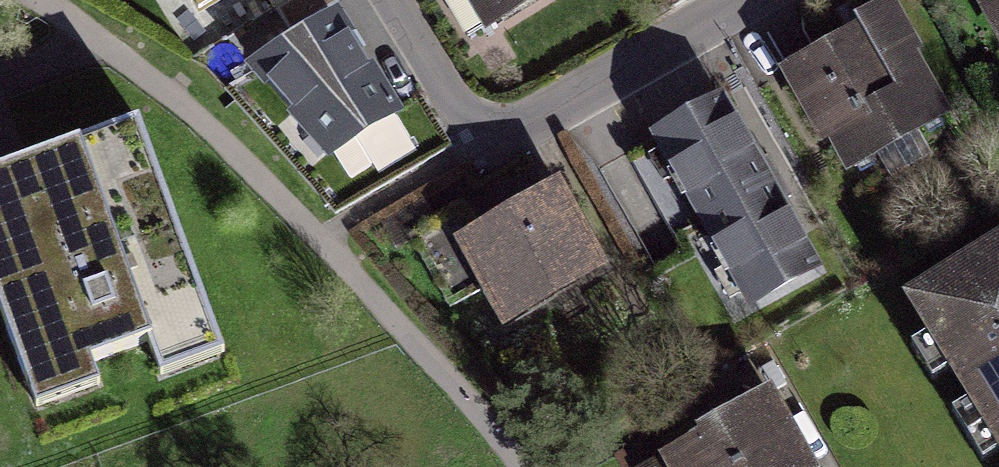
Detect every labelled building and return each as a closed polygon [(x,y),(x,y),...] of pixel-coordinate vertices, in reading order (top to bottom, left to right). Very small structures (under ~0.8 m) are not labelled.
[(470,27),(517,0),(455,0),(470,27)] [(998,19),(998,0),(988,0),(998,19)] [(886,10),(791,65),(849,165),(944,111),(886,10)] [(414,141),(351,29),(323,44),(310,22),(248,58),(341,151),(353,173),(414,141)] [(717,93),(625,144),(675,231),(700,216),(748,301),(814,264),(717,93)] [(0,170),(0,306),(37,408),(99,386),(90,361),(149,340),(162,376),(221,355),(137,121),(0,170)] [(550,184),(459,237),(507,319),(597,266),(550,184)] [(912,284),(998,432),(998,233),(912,284)] [(765,391),(652,455),(659,466),(805,466),(808,466),(765,391)]
